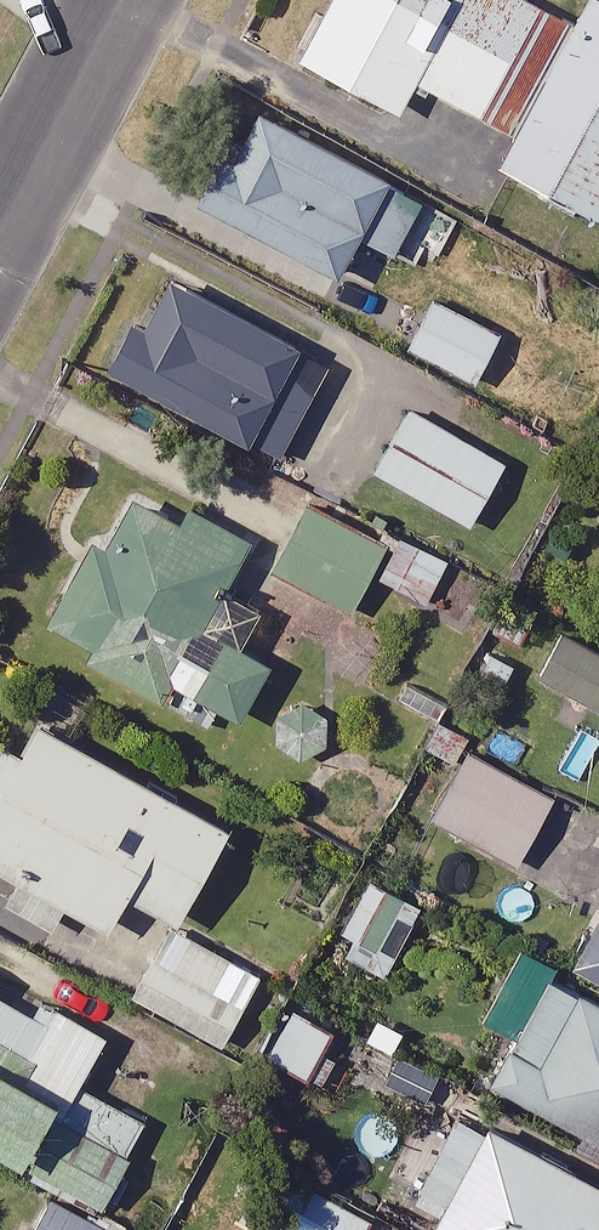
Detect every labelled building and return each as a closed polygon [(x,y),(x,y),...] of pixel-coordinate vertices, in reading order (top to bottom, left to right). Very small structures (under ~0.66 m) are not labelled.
[(301,51),(402,107),(419,76),(517,130),(501,158),(598,212),(598,0),(588,0),(577,21),(540,0),(329,0),(301,51)] [(424,195),(249,102),(199,194),(339,268),(360,229),(396,248),(424,195)] [(300,335),(159,263),(108,362),(282,452),(316,385),(283,368),(300,335)] [(502,330),(435,294),(410,342),(476,378),(502,330)] [(507,459),(412,406),(377,468),(472,522),(507,459)] [(193,646),(246,543),(109,473),(85,521),(99,528),(53,618),(96,640),(87,659),(157,695),(215,724),(224,705),(239,713),(268,656),(226,634),(214,657),(193,646)] [(387,540),(311,501),(277,568),(353,607),(387,540)] [(447,560),(405,536),(383,574),(426,598),(447,560)] [(549,621),(525,663),(598,704),(598,649),(549,621)] [(336,719),(303,695),(275,735),(308,759),(336,719)] [(38,716),(21,748),(1,737),(0,739),(0,861),(20,872),(7,897),(55,924),(68,900),(111,923),(130,889),(180,916),(231,822),(38,716)] [(555,795),(470,748),(434,813),(518,860),(555,795)] [(427,901),(373,869),(332,939),(386,971),(427,901)] [(573,960),(598,974),(598,911),(573,960)] [(262,973),(175,925),(138,991),(225,1039),(262,973)] [(517,951),(484,1014),(518,1032),(495,1077),(598,1132),(598,994),(517,951)] [(83,1081),(111,1028),(59,1000),(53,1011),(0,982),(0,1135),(23,1147),(16,1161),(94,1202),(142,1113),(83,1081)] [(443,1069),(404,1048),(386,1083),(425,1104),(443,1069)] [(465,1103),(423,1184),(449,1198),(432,1229),(598,1229),(598,1173),(465,1103)] [(302,1180),(278,1224),(290,1229),(366,1229),(372,1219),(302,1180)] [(53,1194),(33,1229),(119,1229),(53,1194)]
